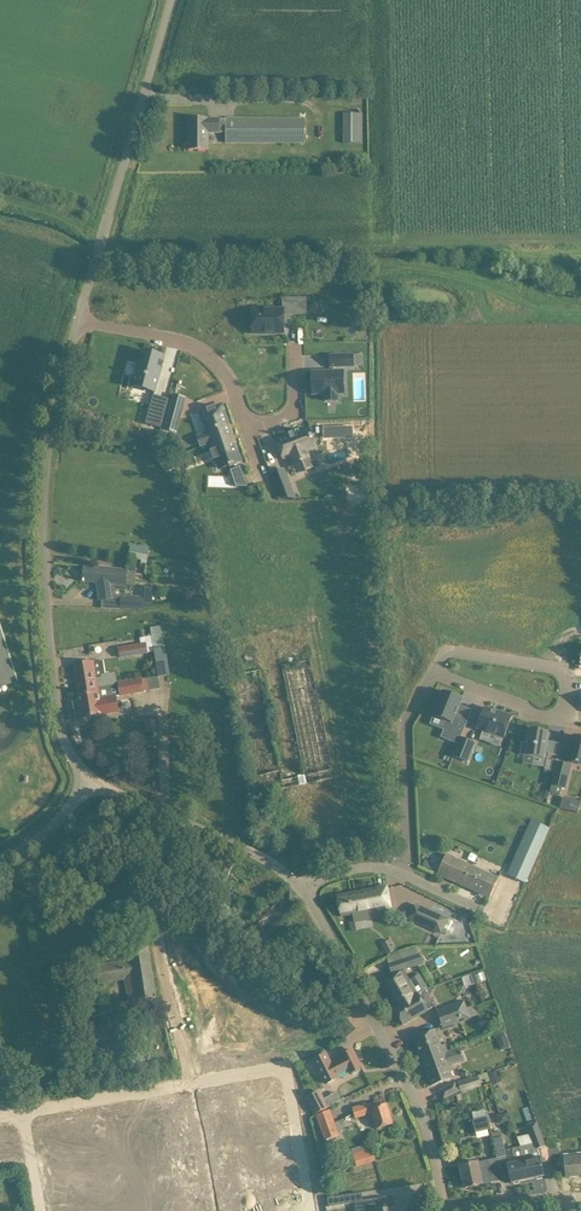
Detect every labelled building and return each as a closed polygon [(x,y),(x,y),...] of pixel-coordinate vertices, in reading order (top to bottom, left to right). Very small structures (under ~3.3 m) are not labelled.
[(344,144),(359,144),(359,114),(344,114),(344,144)] [(220,118),(201,118),(189,118),(189,150),(209,150),(209,132),(226,133),(226,142),(304,142),(305,118),(225,118),(225,120),(220,120),(220,118)] [(297,298),(287,298),(287,312),(297,312),(297,298)] [(252,310),(252,334),(285,333),(285,309),(252,310)] [(108,343),(107,364),(115,364),(116,344),(108,343)] [(164,356),(142,350),(132,386),(154,392),(164,356)] [(331,367),(355,366),(355,354),(331,355),(331,367)] [(312,372),(313,394),(325,394),(326,401),(338,401),(338,393),(344,393),(344,372),(312,372)] [(154,395),(146,424),(161,428),(169,399),(154,395)] [(211,444),(234,436),(230,424),(229,425),(222,405),(216,408),(215,405),(207,408),(208,410),(200,413),(211,444)] [(170,409),(168,415),(179,419),(181,412),(170,409)] [(147,428),(145,435),(157,438),(159,431),(147,428)] [(289,434),(290,436),(277,441),(284,459),(292,456),(295,463),(301,461),(301,462),(303,461),(303,460),(309,458),(306,450),(315,447),(312,439),(313,439),(312,436),(311,436),(308,429),(300,432),(299,430),(299,431),(296,432),(296,431),(295,431),(296,433),(294,434),(293,432),(293,433),(290,434),(290,433),(289,434)] [(234,436),(211,444),(213,450),(211,451),(214,460),(216,460),(219,469),(229,466),(230,467),(235,465),(234,464),(241,461),(235,443),(236,443),(234,436)] [(191,453),(184,455),(188,467),(194,464),(191,453)] [(240,467),(231,470),(236,486),(248,487),(240,467)] [(276,485),(281,498),(296,499),(288,480),(276,485)] [(128,572),(85,566),(85,581),(98,582),(100,600),(121,598),(120,608),(143,609),(143,596),(125,596),(128,572)] [(561,582),(559,597),(580,600),(580,597),(580,585),(561,582)] [(180,595),(198,600),(201,588),(184,583),(180,595)] [(121,657),(154,651),(158,677),(169,675),(160,627),(150,628),(153,643),(119,649),(121,657)] [(16,682),(0,630),(0,688),(16,682)] [(231,676),(253,782),(256,794),(335,778),(311,660),(282,666),(305,776),(282,781),(260,670),(231,676)] [(74,665),(79,694),(100,691),(99,688),(110,686),(119,685),(119,683),(118,679),(132,676),(131,669),(101,674),(102,678),(97,679),(94,662),(74,665)] [(79,695),(77,695),(81,718),(119,712),(117,700),(116,696),(145,692),(144,691),(150,690),(148,678),(119,683),(119,685),(110,686),(99,688),(100,691),(79,694),(79,695)] [(461,737),(468,721),(455,716),(462,698),(443,691),(439,701),(437,701),(431,715),(447,721),(441,737),(458,744),(461,737)] [(477,728),(504,738),(512,716),(498,711),(498,712),(484,707),(477,728)] [(145,720),(145,733),(157,733),(157,720),(145,720)] [(544,759),(549,731),(529,728),(526,744),(523,743),(521,755),(544,759)] [(574,735),(567,761),(580,764),(580,737),(574,735)] [(461,737),(458,744),(454,756),(467,762),(475,743),(461,737)] [(549,754),(545,769),(555,772),(559,756),(549,754)] [(552,785),(550,793),(560,795),(562,788),(565,788),(571,765),(558,762),(552,785)] [(570,802),(568,810),(578,813),(580,805),(570,802)] [(533,822),(514,865),(509,876),(526,883),(531,872),(550,829),(533,822)] [(438,875),(464,887),(474,865),(448,853),(438,875)] [(425,860),(423,865),(431,869),(434,864),(425,860)] [(474,865),(464,887),(490,898),(499,879),(482,871),(483,870),(474,865)] [(337,896),(341,917),(371,911),(372,917),(387,914),(386,908),(391,907),(387,886),(337,896)] [(300,905),(287,887),(275,900),(270,895),(258,908),(263,912),(259,915),(258,914),(245,927),(262,944),(300,905)] [(424,926),(441,934),(448,919),(430,911),(424,926)] [(105,934),(96,935),(97,943),(106,941),(105,934)] [(384,944),(390,954),(396,951),(390,940),(384,944)] [(147,942),(135,944),(129,945),(132,960),(97,965),(100,983),(125,979),(129,1001),(156,997),(147,942)] [(404,960),(407,969),(423,964),(420,954),(404,960)] [(401,972),(383,983),(397,1005),(418,993),(426,988),(427,988),(419,974),(410,980),(407,981),(401,972)] [(74,988),(78,1016),(96,1013),(91,985),(74,988)] [(397,1005),(393,1008),(403,1025),(429,1011),(437,1006),(428,991),(426,988),(418,993),(397,1005)] [(455,1005),(459,1013),(467,1010),(464,1001),(455,1005)] [(437,1011),(440,1020),(459,1013),(455,1005),(437,1011)] [(474,1007),(467,1010),(470,1018),(477,1016),(474,1007)] [(459,1013),(440,1020),(443,1028),(462,1021),(459,1013)] [(413,1037),(422,1061),(448,1052),(445,1045),(441,1046),(435,1029),(413,1037)] [(505,1032),(496,1035),(499,1043),(508,1040),(505,1032)] [(460,1047),(448,1052),(422,1061),(432,1086),(453,1078),(450,1069),(454,1067),(453,1065),(465,1060),(460,1047)] [(326,1055),(314,1061),(326,1084),(338,1078),(337,1075),(348,1070),(350,1074),(352,1073),(353,1075),(361,1070),(360,1068),(362,1067),(353,1050),(342,1056),(341,1057),(342,1059),(331,1065),(326,1055)] [(502,1082),(498,1071),(488,1075),(492,1086),(502,1082)] [(458,1083),(460,1091),(461,1092),(482,1086),(479,1077),(458,1083)] [(440,1091),(444,1099),(459,1092),(455,1083),(440,1091)] [(247,1103),(253,1137),(254,1143),(267,1140),(267,1139),(266,1139),(264,1130),(263,1122),(278,1119),(278,1120),(279,1120),(273,1088),(256,1091),(258,1102),(248,1104),(248,1103),(247,1103)] [(306,1098),(315,1115),(342,1101),(337,1092),(325,1098),(321,1090),(306,1098)] [(217,1098),(214,1098),(217,1114),(220,1114),(222,1125),(236,1123),(238,1134),(239,1140),(253,1137),(247,1103),(238,1105),(236,1094),(217,1097),(217,1098)] [(369,1113),(372,1113),(377,1129),(393,1124),(385,1099),(373,1103),(367,1104),(366,1103),(352,1108),(356,1119),(370,1114),(369,1113)] [(154,1115),(140,1118),(143,1134),(150,1132),(151,1135),(180,1130),(176,1104),(153,1108),(154,1115)] [(473,1120),(476,1132),(491,1129),(488,1116),(487,1117),(485,1109),(472,1112),(474,1119),(473,1120)] [(330,1111),(316,1115),(325,1141),(339,1136),(330,1111)] [(533,1144),(521,1146),(524,1159),(528,1180),(545,1176),(542,1164),(540,1158),(538,1148),(545,1145),(544,1143),(538,1127),(536,1122),(526,1126),(533,1144)] [(492,1133),(497,1158),(507,1156),(501,1131),(492,1133)] [(353,1153),(357,1166),(375,1160),(371,1149),(365,1150),(364,1146),(352,1149),(353,1153)] [(524,1159),(521,1146),(512,1148),(515,1161),(515,1164),(508,1165),(509,1172),(512,1183),(528,1180),(524,1159)] [(550,1149),(549,1149),(550,1159),(551,1159),(561,1158),(560,1148),(550,1149)] [(565,1166),(566,1178),(567,1178),(567,1177),(570,1177),(580,1176),(580,1174),(580,1153),(564,1154),(565,1166)] [(500,1168),(497,1158),(489,1160),(489,1161),(479,1163),(479,1162),(460,1166),(465,1188),(502,1180),(500,1168)] [(283,1171),(274,1172),(278,1196),(293,1193),(291,1179),(299,1177),(296,1161),(282,1163),(283,1171)] [(264,1166),(258,1167),(259,1175),(263,1198),(278,1196),(274,1172),(265,1174),(264,1166)] [(238,1179),(230,1180),(234,1203),(248,1201),(244,1178),(243,1170),(237,1171),(238,1179)] [(80,1173),(58,1177),(60,1187),(82,1183),(80,1173)] [(259,1175),(244,1178),(248,1201),(263,1198),(259,1175)] [(328,1198),(329,1207),(347,1204),(345,1195),(328,1198)] [(394,1208),(388,1209),(387,1197),(355,1202),(356,1210),(394,1210),(394,1208)]
